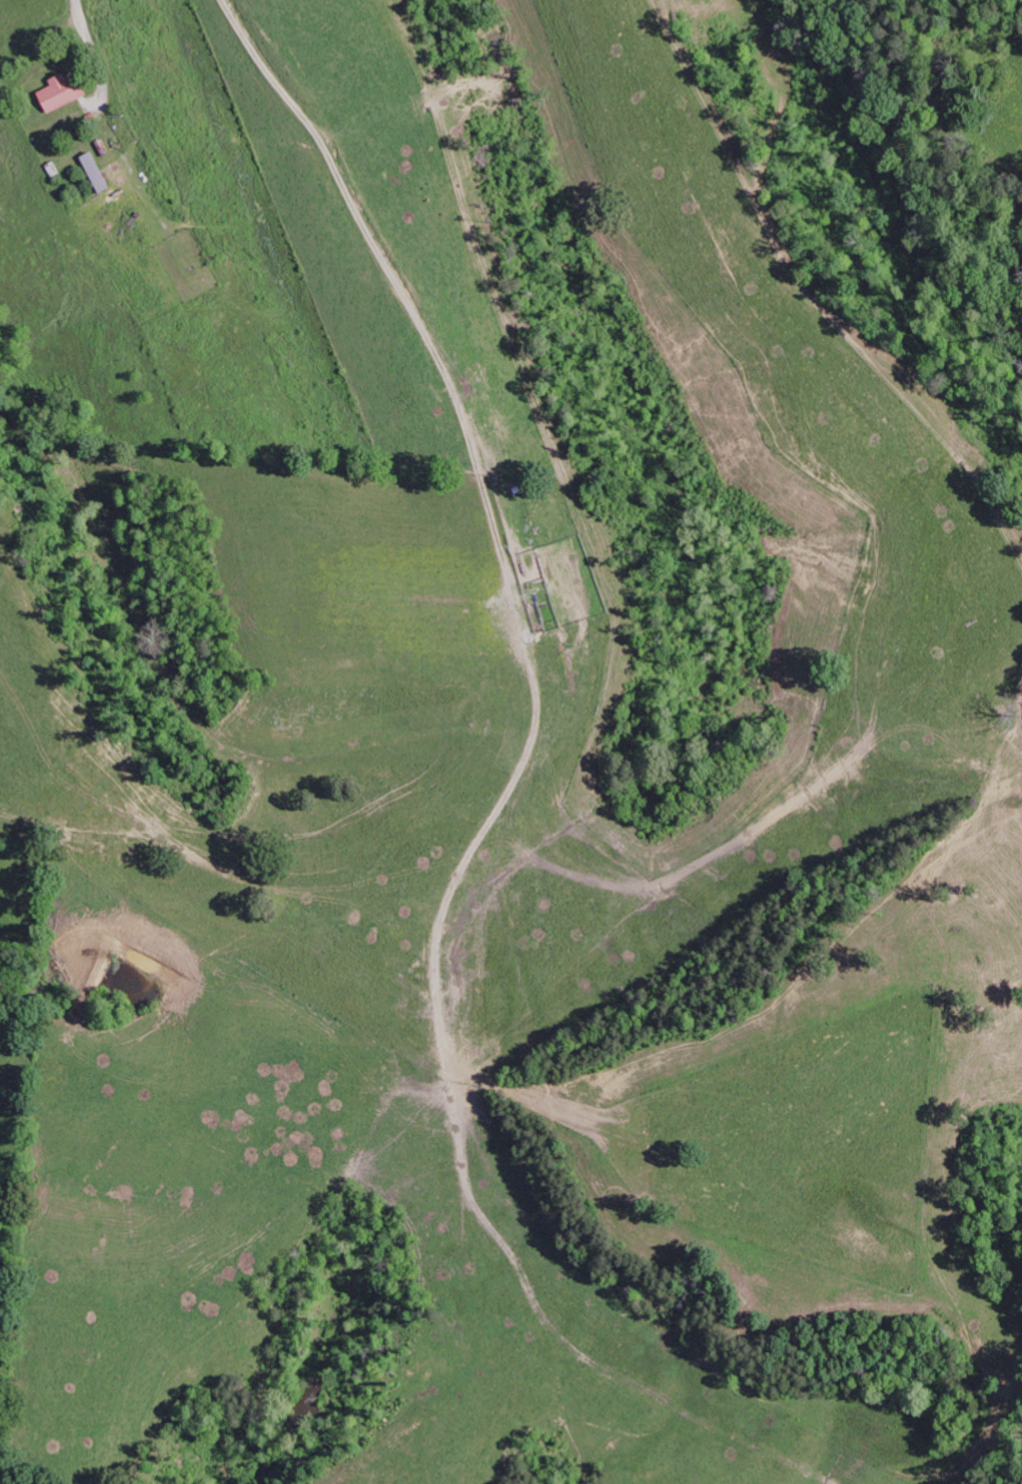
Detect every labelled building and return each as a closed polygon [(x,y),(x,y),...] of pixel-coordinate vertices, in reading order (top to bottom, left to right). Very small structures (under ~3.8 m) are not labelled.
[(70,79),(68,74),(54,80),(56,86),(43,92),(51,112),(90,97),(82,75),(70,79)] [(102,193),(114,188),(99,151),(86,156),(102,193)]
